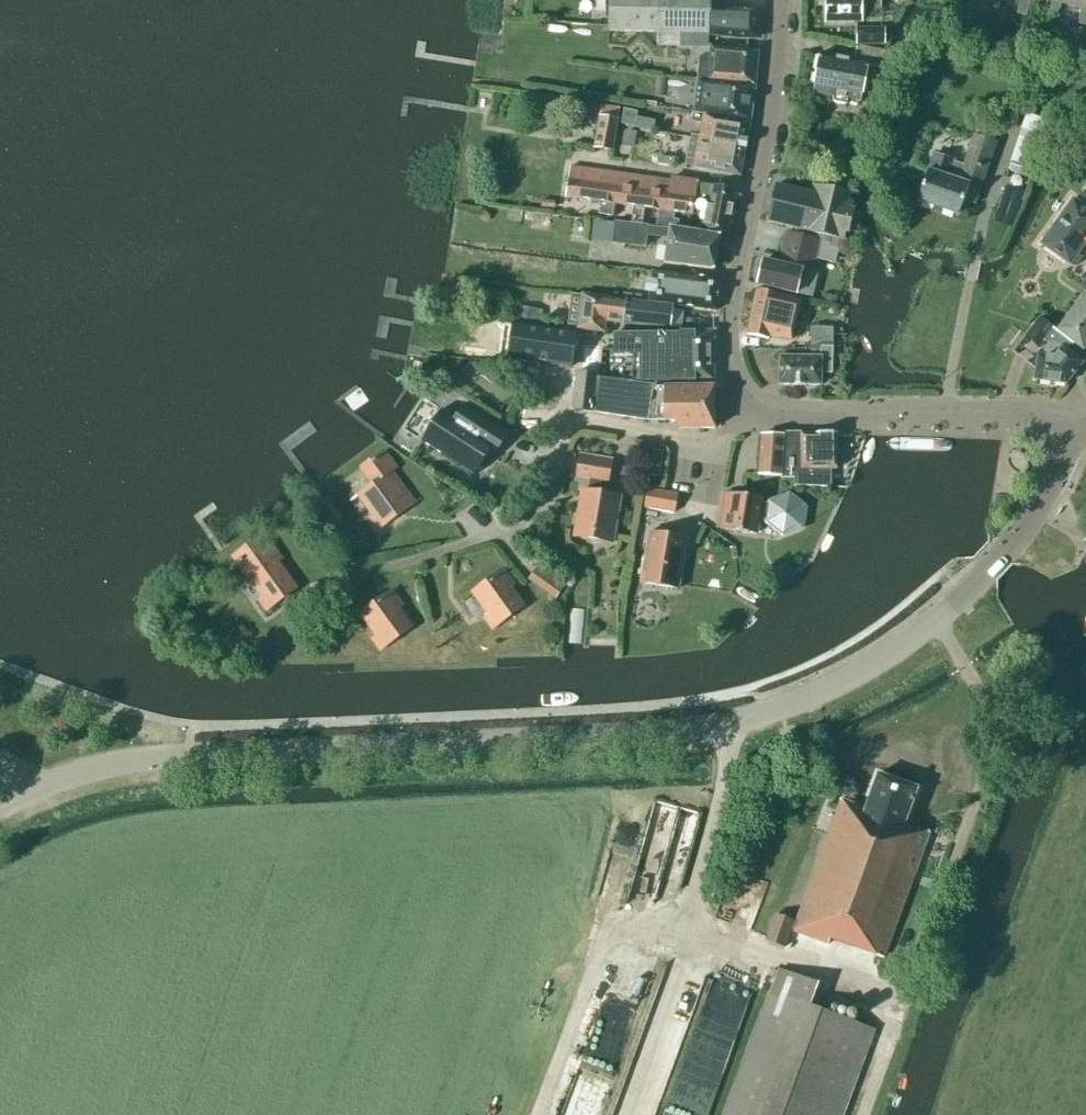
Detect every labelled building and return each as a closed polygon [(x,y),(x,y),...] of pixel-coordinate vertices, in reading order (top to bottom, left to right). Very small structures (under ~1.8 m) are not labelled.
[(707,47),(707,35),(739,38),(758,39),(759,9),(709,7),(710,0),(609,0),(608,31),(680,33),(680,47),(707,47)] [(824,23),(861,22),(861,9),(880,9),(880,0),(824,0),(824,23)] [(1016,13),(1026,16),(1030,0),(1020,0),(1016,13)] [(1061,0),(1050,0),(1051,0),(1048,16),(1057,18),(1061,3),(1061,0)] [(1061,3),(1081,8),(1077,23),(1085,25),(1085,0),(1061,0),(1061,3)] [(855,45),(885,44),(884,27),(855,28),(855,45)] [(754,84),(757,51),(722,47),(709,46),(709,53),(705,53),(698,58),(696,78),(729,82),(754,84)] [(876,67),(889,70),(892,53),(885,51),(857,46),(854,60),(820,54),(813,92),(834,96),(833,101),(846,104),(847,99),(860,102),(863,88),(872,90),(876,67)] [(693,112),(750,120),(754,86),(697,79),(693,112)] [(582,103),(558,99),(556,112),(579,116),(582,103)] [(594,148),(612,150),(619,108),(601,105),(599,117),(594,148)] [(701,123),(699,136),(745,145),(750,121),(693,113),(692,121),(701,123)] [(1028,118),(1014,155),(1028,160),(1042,123),(1028,118)] [(634,134),(626,132),(623,145),(632,146),(634,134)] [(962,164),(933,154),(917,200),(958,215),(963,201),(975,205),(997,142),(973,133),(962,164)] [(745,145),(699,136),(691,135),(687,158),(694,160),(693,167),(739,175),(745,145)] [(657,164),(673,166),(674,159),(658,156),(657,164)] [(1007,171),(1032,180),(1037,166),(1012,157),(1007,171)] [(565,196),(591,200),(596,170),(569,166),(565,196)] [(614,217),(616,204),(616,203),(620,173),(596,170),(591,200),(609,203),(607,216),(614,217)] [(616,204),(641,207),(646,177),(620,173),(616,204)] [(646,177),(641,207),(658,210),(655,227),(663,228),(671,180),(646,177)] [(674,212),(690,214),(695,184),(692,181),(671,178),(671,180),(663,228),(678,229),(679,219),(674,219),(674,212)] [(736,191),(719,188),(695,184),(690,214),(705,216),(703,228),(728,232),(736,191)] [(775,185),(766,222),(811,232),(831,237),(838,239),(838,238),(844,240),(845,233),(848,234),(852,216),(854,210),(851,210),(852,203),(847,202),(849,194),(843,192),(813,185),(810,193),(775,185)] [(1016,212),(1022,195),(1005,189),(999,206),(1016,212)] [(1085,242),(1085,240),(1085,208),(1072,199),(1041,244),(1070,264),(1071,262),(1075,265),(1082,256),(1077,253),(1085,242)] [(713,269),(719,236),(678,229),(663,228),(655,227),(615,222),(612,243),(645,246),(646,235),(668,237),(664,263),(713,269)] [(763,260),(757,284),(796,294),(811,297),(817,272),(811,271),(819,241),(829,243),(830,240),(831,237),(811,232),(810,237),(787,232),(779,264),(763,260)] [(830,240),(829,243),(835,245),(835,247),(837,252),(839,253),(844,254),(849,251),(850,245),(847,241),(844,240),(838,238),(838,239),(831,237),(830,240)] [(688,275),(652,271),(648,302),(716,311),(720,279),(688,275)] [(791,341),(800,299),(757,289),(746,334),(769,339),(769,336),(791,341)] [(669,329),(672,305),(571,292),(566,325),(577,326),(577,329),(604,332),(605,321),(669,329)] [(1085,345),(1085,292),(1057,330),(1072,341),(1072,342),(1082,350),(1085,345)] [(1082,362),(1066,349),(1072,342),(1072,341),(1057,330),(1053,327),(1041,318),(1026,338),(1038,347),(1043,340),(1049,345),(1041,355),(1038,355),(1034,379),(1066,384),(1082,362)] [(831,373),(832,347),(832,328),(810,327),(810,345),(807,347),(807,349),(781,349),(781,356),(779,356),(779,384),(820,385),(820,373),(831,373)] [(538,365),(572,370),(578,334),(544,328),(538,365)] [(613,334),(613,355),(639,355),(639,381),(664,381),(693,381),(714,381),(713,331),(679,332),(679,333),(613,334)] [(599,368),(603,348),(584,344),(580,364),(599,368)] [(597,377),(597,374),(584,372),(581,372),(577,371),(574,402),(581,410),(592,412),(647,420),(677,420),(677,427),(677,429),(714,428),(714,387),(653,387),(653,383),(638,382),(618,380),(608,378),(597,377)] [(508,434),(461,404),(453,416),(441,408),(420,440),(474,475),(490,450),(495,453),(508,434)] [(831,470),(836,470),(836,433),(816,433),(816,434),(800,434),(800,437),(783,437),(783,434),(761,434),(758,475),(780,476),(780,478),(794,477),(794,486),(831,487),(831,470)] [(655,450),(645,448),(641,474),(658,477),(663,451),(655,450)] [(370,518),(378,529),(409,507),(386,475),(392,471),(379,454),(356,471),(368,487),(355,497),(355,498),(360,494),(375,515),(370,518)] [(582,490),(574,536),(612,543),(620,496),(599,493),(602,480),(607,481),(611,459),(580,454),(576,476),(590,478),(588,491),(582,490)] [(677,495),(647,490),(644,507),(674,512),(677,495)] [(756,533),(758,520),(766,521),(783,534),(801,527),(804,507),(789,495),(769,502),(761,500),(761,497),(725,492),(720,528),(756,533)] [(641,583),(678,590),(686,537),(649,531),(641,583)] [(258,600),(266,611),(296,588),(277,562),(281,559),(264,534),(233,556),(247,576),(251,573),(266,594),(258,600)] [(539,564),(528,580),(555,599),(566,583),(539,564)] [(484,617),(492,629),(524,606),(510,587),(515,584),(504,569),(472,592),(489,614),(484,617)] [(372,639),(380,650),(412,627),(398,609),(403,605),(392,590),(360,613),(376,635),(372,639)] [(241,653),(228,640),(220,648),(233,661),(241,653)] [(858,949),(883,958),(929,832),(904,823),(917,788),(877,774),(865,809),(840,800),(796,922),(775,914),(765,941),(784,948),(790,930),(857,954),(858,949)] [(873,1030),(809,1006),(818,983),(779,968),(725,1114),(842,1114),(873,1030)]
